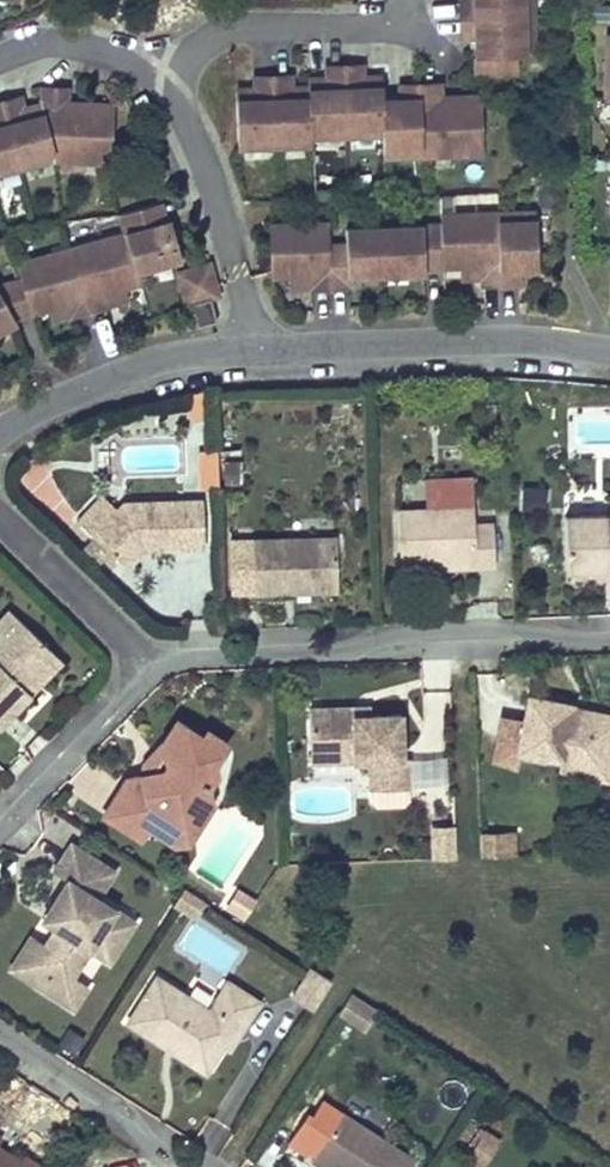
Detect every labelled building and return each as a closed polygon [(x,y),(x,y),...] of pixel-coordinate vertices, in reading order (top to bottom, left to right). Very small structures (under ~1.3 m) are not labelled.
[(461,18),(532,16),(532,0),(460,0),(461,18)] [(532,16),(461,18),(462,37),(475,36),(477,75),(515,73),(514,55),(534,54),(532,16)] [(381,99),(380,77),(362,78),(361,64),(343,65),(346,135),(380,133),(382,133),(380,99),(381,99)] [(346,135),(343,65),(325,66),(325,80),(306,80),(307,88),(308,88),(309,136),(311,136),(346,135)] [(309,136),(308,88),(307,88),(290,89),(290,75),(271,76),(274,146),(311,144),(311,136),(309,136)] [(274,146),(271,76),(253,77),(253,90),(235,91),(237,147),(274,146)] [(480,154),(478,97),(438,99),(437,83),(418,84),(420,156),(480,154)] [(420,156),(418,84),(397,85),(398,98),(381,99),(380,99),(382,133),(380,133),(381,157),(420,156)] [(113,107),(66,104),(67,89),(42,87),(40,104),(55,160),(110,163),(113,107)] [(55,160),(40,104),(23,109),(20,96),(2,101),(20,168),(52,160),(55,160)] [(2,101),(0,101),(0,174),(20,168),(2,101)] [(385,158),(385,174),(422,174),(422,158),(385,158)] [(170,219),(165,220),(160,202),(119,213),(125,232),(136,270),(138,269),(181,257),(170,219)] [(536,268),(534,211),(496,212),(499,283),(517,282),(517,268),(536,268)] [(499,283),(496,212),(439,214),(439,224),(440,224),(441,266),(461,266),(480,265),(481,278),(481,283),(499,283)] [(271,277),(287,276),(310,275),(310,287),(329,287),(327,244),(328,244),(327,222),(269,224),(271,277)] [(441,266),(440,224),(439,224),(383,226),(385,273),(423,272),(424,267),(441,266)] [(385,273),(383,226),(345,227),(345,243),(328,244),(327,244),(329,287),(349,286),(349,274),(385,273)] [(136,270),(125,232),(71,247),(89,310),(106,305),(103,293),(124,287),(141,282),(138,269),(136,270)] [(89,310),(71,247),(16,262),(20,278),(30,313),(47,308),(68,303),(71,315),(89,310)] [(216,287),(208,262),(177,270),(186,305),(190,303),(197,327),(217,321),(209,293),(212,288),(216,287)] [(480,265),(461,266),(461,279),(481,278),(480,265)] [(310,275),(287,276),(288,288),(310,287),(310,275)] [(20,278),(0,284),(0,329),(15,321),(14,318),(30,313),(20,278)] [(127,299),(124,287),(103,293),(106,305),(127,299)] [(68,303),(47,308),(51,320),(71,315),(68,303)] [(497,435),(496,417),(481,417),(482,436),(497,435)] [(218,488),(217,449),(199,450),(200,489),(218,488)] [(226,486),(244,484),(241,460),(223,462),(226,486)] [(473,477),(422,478),(423,508),(474,506),(473,477)] [(544,488),(525,487),(522,509),(542,511),(544,488)] [(186,548),(184,499),(123,501),(117,509),(102,495),(78,520),(126,567),(142,550),(186,548)] [(203,548),(202,499),(184,499),(186,548),(203,548)] [(474,523),(474,506),(423,508),(398,509),(400,561),(438,560),(474,558),(474,565),(494,564),(493,522),(474,523)] [(565,515),(565,569),(587,568),(606,568),(607,574),(609,574),(609,515),(565,515)] [(336,537),(252,540),(254,592),(284,592),(284,584),(292,584),(292,591),(337,590),(336,537)] [(474,558),(438,560),(438,567),(474,565),(474,558)] [(23,622),(0,646),(0,724),(29,694),(23,687),(56,654),(23,622)] [(62,660),(56,654),(23,687),(29,694),(62,660)] [(571,707),(572,705),(528,696),(517,752),(559,760),(557,771),(607,780),(609,765),(609,715),(571,707)] [(399,713),(369,715),(353,715),(353,707),(308,708),(309,746),(353,745),(353,761),(368,760),(369,789),(407,788),(407,757),(401,758),(399,713)] [(369,707),(353,707),(353,715),(369,715),(369,707)] [(225,742),(207,730),(203,737),(177,720),(163,741),(167,759),(173,762),(164,776),(158,772),(142,776),(127,779),(105,814),(140,836),(147,825),(152,817),(159,816),(179,829),(192,808),(211,803),(207,786),(216,773),(213,761),(225,742)] [(167,759),(163,741),(143,763),(142,776),(158,772),(164,776),(173,762),(167,759)] [(353,745),(309,746),(310,762),(353,761),(353,745)] [(211,803),(192,808),(179,829),(159,816),(152,817),(147,825),(174,842),(189,839),(211,803)] [(456,858),(455,826),(432,826),(432,858),(456,858)] [(505,857),(504,833),(480,834),(481,857),(505,857)] [(56,926),(45,943),(34,960),(51,971),(41,987),(73,1007),(88,984),(72,975),(89,948),(109,960),(135,920),(97,897),(114,870),(71,842),(53,870),(66,879),(54,899),(67,908),(56,926)] [(195,918),(205,899),(183,888),(173,906),(195,918)] [(255,901),(237,889),(226,907),(244,919),(255,901)] [(67,908),(54,899),(42,917),(56,926),(67,908)] [(223,974),(239,951),(193,920),(177,943),(223,974)] [(34,960),(45,943),(31,934),(11,967),(41,987),(51,971),(34,960)] [(331,980),(312,968),(294,996),(313,1008),(331,980)] [(259,1002),(227,981),(208,1010),(156,976),(127,1022),(165,1046),(169,1040),(209,1066),(234,1028),(239,1032),(259,1002)] [(376,1009),(351,993),(338,1013),(363,1029),(376,1009)] [(82,1038),(68,1028),(59,1043),(73,1052),(82,1038)] [(209,1066),(169,1040),(165,1046),(205,1072),(209,1066)] [(342,1112),(314,1154),(315,1155),(325,1162),(333,1166),(410,1166),(415,1159),(342,1112)] [(498,1141),(483,1131),(466,1157),(481,1166),(498,1141)] [(0,1147),(0,1166),(41,1166),(23,1156),(20,1160),(0,1147)] [(315,1155),(312,1160),(322,1166),(333,1166),(325,1162),(315,1155)]
